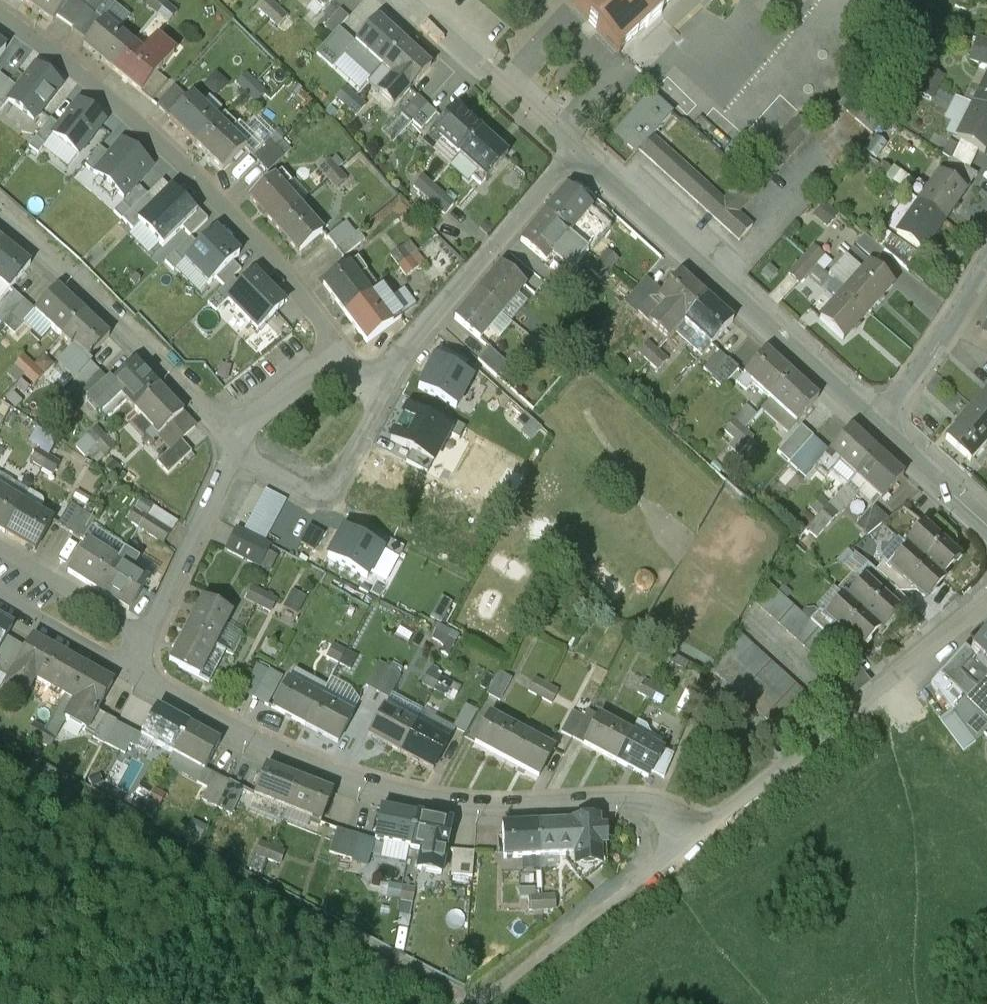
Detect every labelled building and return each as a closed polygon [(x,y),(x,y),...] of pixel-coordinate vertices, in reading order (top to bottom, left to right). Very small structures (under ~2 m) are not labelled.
[(23,1),(53,22),(57,17),(68,0),(24,0),(23,1)] [(75,0),(68,0),(57,17),(73,29),(95,0),(77,0),(76,1),(75,0)] [(72,30),(87,42),(104,22),(96,16),(108,0),(95,0),(73,29),(72,30)] [(147,6),(158,15),(166,4),(162,0),(152,0),(147,6)] [(259,10),(268,19),(278,8),(268,0),(267,0),(259,10)] [(577,3),(576,2),(574,3),(619,53),(621,51),(619,49),(645,25),(647,27),(661,14),(659,12),(672,0),(580,0),(577,3)] [(954,7),(968,10),(970,0),(956,0),(954,7)] [(166,4),(158,15),(168,23),(177,13),(166,4)] [(278,8),(268,19),(278,28),(288,17),(278,8)] [(377,19),(355,44),(382,67),(404,43),(377,19)] [(132,45),(104,22),(87,42),(84,46),(112,70),(132,45)] [(132,45),(112,70),(140,93),(156,74),(176,49),(159,35),(143,54),(132,45)] [(978,36),(973,49),(986,53),(986,40),(978,36)] [(404,43),(382,67),(393,77),(385,86),(379,93),(393,106),(407,90),(408,91),(430,66),(404,43)] [(973,49),(969,61),(986,67),(986,53),(973,49)] [(34,121),(60,86),(35,67),(18,89),(8,102),(34,121)] [(382,67),(374,76),(385,86),(393,77),(382,67)] [(943,75),(931,69),(925,81),(937,87),(943,75)] [(167,83),(156,74),(140,93),(151,102),(167,83)] [(0,75),(0,93),(9,82),(0,75)] [(246,75),(236,85),(246,94),(256,84),(246,75)] [(972,105),(986,113),(986,76),(972,105)] [(937,87),(925,81),(919,93),(931,99),(937,87)] [(0,93),(0,112),(8,102),(18,89),(9,82),(0,93)] [(256,84),(246,94),(255,103),(265,93),(256,84)] [(174,87),(157,107),(167,116),(185,97),(174,87)] [(345,88),(336,98),(346,107),(355,97),(345,88)] [(650,94),(614,133),(635,153),(638,150),(651,135),(671,113),(650,94)] [(192,97),(170,119),(196,145),(218,122),(192,97)] [(365,106),(355,97),(346,107),(356,116),(365,106)] [(416,97),(401,114),(411,123),(412,122),(426,106),(416,97)] [(78,156),(105,120),(79,101),(60,126),(52,136),(78,156)] [(426,106),(412,122),(421,130),(436,113),(427,105),(426,106)] [(972,105),(955,138),(984,153),(986,146),(986,113),(972,105)] [(454,108),(424,141),(433,150),(441,141),(459,156),(481,132),(454,108)] [(723,200),(651,135),(638,150),(739,241),(752,226),(738,213),(813,131),(798,118),(723,200)] [(52,136),(60,126),(50,119),(28,148),(38,155),(52,136)] [(244,148),(218,122),(196,145),(222,170),(244,148)] [(507,155),(481,132),(459,156),(485,180),(507,155)] [(152,165),(123,140),(109,155),(94,174),(123,199),(152,165)] [(94,174),(109,155),(100,148),(85,166),(94,174)] [(976,174),(950,158),(942,169),(967,187),(976,174)] [(329,160),(318,170),(327,180),(337,170),(329,160)] [(891,170),(880,162),(873,173),(884,181),(891,170)] [(337,170),(327,180),(336,190),(346,181),(337,170)] [(873,173),(865,185),(876,192),(884,181),(873,173)] [(938,174),(916,204),(942,222),(963,193),(938,174)] [(422,177),(413,187),(423,196),(432,186),(422,177)] [(273,178),(249,199),(273,227),(297,206),(273,178)] [(442,195),(432,186),(423,196),(433,205),(442,195)] [(122,221),(147,195),(139,187),(113,212),(122,221)] [(591,208),(566,187),(543,214),(568,235),(591,208)] [(182,229),(196,215),(196,214),(171,189),(156,204),(137,222),(140,225),(162,248),(182,229)] [(133,231),(140,225),(137,222),(156,204),(147,195),(122,221),(133,231)] [(942,222),(916,204),(894,235),(920,253),(942,222)] [(297,206),(273,227),(298,254),(321,233),(297,206)] [(198,211),(196,214),(196,215),(182,229),(191,238),(208,220),(198,211)] [(568,235),(543,214),(520,241),(545,263),(551,256),(570,272),(587,252),(568,235)] [(337,254),(358,241),(345,221),(325,234),(337,254)] [(239,256),(214,231),(199,246),(184,261),(209,285),(215,279),(232,262),(239,256)] [(919,257),(890,236),(881,248),(909,272),(919,257)] [(199,246),(191,238),(165,263),(173,271),(184,261),(199,246)] [(2,243),(0,246),(0,283),(9,291),(30,265),(2,243)] [(823,255),(813,246),(804,256),(814,265),(823,255)] [(401,248),(390,256),(398,267),(409,258),(401,248)] [(891,286),(852,250),(828,277),(844,292),(866,313),(891,286)] [(618,260),(607,251),(599,261),(609,270),(618,260)] [(814,265),(804,256),(795,266),(805,275),(814,265)] [(409,258),(398,267),(406,278),(417,269),(409,258)] [(609,270),(599,261),(590,271),(601,280),(609,270)] [(241,271),(232,262),(215,279),(224,288),(233,279),(241,271)] [(348,266),(323,285),(345,314),(370,295),(348,266)] [(500,266),(477,293),(502,314),(525,287),(500,266)] [(680,274),(658,298),(664,304),(648,322),(668,340),(684,322),(706,298),(680,274)] [(283,305),(254,275),(242,287),(227,301),(257,331),(283,305)] [(242,287),(233,279),(224,288),(207,304),(216,312),(227,301),(242,287)] [(644,280),(624,303),(636,313),(655,290),(644,280)] [(57,289),(35,313),(60,337),(83,313),(57,289)] [(370,295),(345,314),(367,344),(400,319),(378,289),(370,295)] [(866,313),(844,292),(819,319),(841,340),(866,313)] [(477,293),(454,320),(479,341),(502,314),(477,293)] [(706,298),(684,322),(710,346),(732,322),(706,298)] [(22,304),(4,325),(14,334),(33,314),(22,304)] [(83,313),(60,337),(73,349),(56,366),(72,381),(73,380),(88,363),(86,361),(109,337),(83,313)] [(541,330),(532,340),(543,349),(552,338),(541,330)] [(532,340),(524,350),(534,359),(543,349),(532,340)] [(647,343),(638,353),(648,362),(657,352),(647,343)] [(434,358),(462,373),(468,363),(439,348),(434,358)] [(508,365),(490,350),(478,362),(497,378),(508,365)] [(719,351),(703,368),(712,377),(728,359),(719,351)] [(791,375),(765,351),(743,376),(769,400),(791,375)] [(657,352),(648,362),(658,371),(667,361),(657,352)] [(23,357),(14,367),(24,376),(33,366),(23,357)] [(417,389),(455,410),(472,379),(462,373),(434,358),(417,389)] [(88,363),(73,380),(82,389),(98,373),(88,363)] [(134,363),(111,384),(109,381),(91,398),(85,404),(98,418),(109,418),(126,402),(134,411),(158,388),(134,363)] [(43,375),(33,366),(24,376),(34,385),(43,375)] [(98,373),(82,389),(91,398),(108,382),(98,373)] [(791,375),(769,400),(796,423),(817,399),(791,375)] [(195,428),(158,388),(134,411),(171,450),(180,441),(195,428)] [(974,406),(986,417),(986,391),(974,406)] [(974,406),(955,427),(957,429),(947,440),(970,460),(986,442),(986,417),(974,406)] [(411,452),(432,463),(448,434),(448,433),(427,422),(406,410),(390,440),(411,452)] [(448,433),(448,434),(458,439),(464,428),(433,412),(427,422),(448,433)] [(733,421),(724,431),(734,440),(743,430),(733,421)] [(96,428),(86,438),(95,447),(105,438),(96,428)] [(876,452),(850,428),(814,467),(825,477),(839,462),(854,476),(876,452)] [(743,430),(734,440),(744,449),(753,438),(743,430)] [(114,448),(105,438),(95,447),(104,457),(114,448)] [(171,450),(157,463),(168,475),(191,453),(180,441),(171,450)] [(37,451),(30,462),(41,469),(48,457),(37,451)] [(432,463),(411,452),(405,462),(427,474),(432,463)] [(876,452),(854,476),(881,500),(903,476),(876,452)] [(48,457),(41,469),(53,475),(60,464),(48,457)] [(243,532),(264,543),(286,501),(264,490),(243,532)] [(0,491),(0,531),(4,534),(21,503),(0,491)] [(29,491),(22,504),(21,503),(4,534),(34,552),(52,521),(38,513),(43,505),(43,503),(43,500),(41,499),(29,491)] [(827,506),(818,497),(808,507),(818,516),(827,506)] [(827,506),(818,516),(828,525),(837,515),(827,506)] [(176,522),(153,507),(147,516),(171,531),(176,522)] [(146,517),(134,510),(127,522),(139,529),(146,517)] [(170,532),(146,517),(139,529),(163,544),(170,532)] [(925,528),(907,548),(909,551),(939,577),(957,557),(925,528)] [(382,550),(366,542),(343,529),(326,559),(366,580),(382,550)] [(243,532),(238,530),(227,551),(259,568),(270,546),(264,543),(243,532)] [(404,548),(372,531),(366,542),(382,550),(398,559),(404,548)] [(117,562),(87,543),(68,572),(98,591),(117,562)] [(138,560),(124,551),(117,562),(98,591),(128,610),(147,581),(131,571),(138,560)] [(939,577),(909,551),(891,571),(923,600),(941,580),(939,577)] [(866,583),(848,603),(877,629),(880,632),(898,612),(866,583)] [(843,652),(768,585),(754,601),(828,669),(843,652)] [(264,594),(252,588),(246,600),(258,606),(264,594)] [(276,600),(264,594),(258,606),(270,613),(276,600)] [(231,615),(201,600),(185,631),(215,646),(231,615)] [(848,603),(845,600),(826,620),(858,649),(877,629),(848,603)] [(0,620),(0,647),(12,627),(0,620)] [(434,623),(427,639),(435,643),(433,647),(446,654),(456,634),(434,623)] [(215,646),(185,631),(169,663),(198,678),(215,646)] [(820,709),(735,633),(715,673),(791,741),(820,709)] [(970,655),(986,670),(986,636),(970,654),(970,655)] [(33,639),(5,687),(24,698),(34,680),(64,697),(81,666),(33,639)] [(345,652),(333,646),(326,658),(338,664),(345,652)] [(930,685),(953,714),(986,676),(986,670),(970,655),(970,654),(963,648),(930,685)] [(356,658),(345,652),(338,664),(350,670),(356,658)] [(256,665),(242,693),(254,700),(268,672),(256,665)] [(112,683),(81,666),(64,697),(75,703),(64,721),(85,732),(112,683)] [(852,666),(836,678),(850,696),(865,684),(852,666)] [(494,669),(484,694),(501,702),(512,677),(494,669)] [(268,672),(254,700),(267,706),(281,679),(268,672)] [(440,679),(428,673),(422,685),(434,691),(440,679)] [(953,714),(975,745),(986,732),(986,676),(953,714)] [(452,685),(440,679),(434,691),(445,697),(452,685)] [(546,686),(534,680),(528,692),(540,698),(546,686)] [(655,687),(644,681),(637,693),(649,700),(655,687)] [(320,699),(287,682),(273,710),(305,727),(320,699)] [(558,692),(546,686),(540,698),(551,704),(558,692)] [(667,694),(655,687),(649,700),(660,706),(667,694)] [(352,716),(320,699),(305,727),(337,744),(352,716)] [(157,709),(141,738),(172,755),(188,726),(157,709)] [(415,726),(383,709),(368,736),(400,754),(415,726)] [(583,719),(573,739),(583,745),(598,717),(587,712),(583,719)] [(583,719),(571,713),(561,733),(573,739),(583,719)] [(521,733),(489,716),(474,743),(506,761),(521,733)] [(103,717),(92,739),(104,745),(115,724),(103,717)] [(598,717),(583,745),(615,762),(630,735),(598,717)] [(135,734),(115,724),(104,745),(124,756),(135,734)] [(33,725),(26,737),(38,743),(45,731),(33,725)] [(219,744),(188,726),(172,755),(203,772),(219,744)] [(447,744),(415,726),(400,754),(432,771),(447,744)] [(56,738),(45,731),(38,743),(49,750),(56,738)] [(553,750),(521,733),(506,761),(538,778),(553,750)] [(662,752),(630,735),(615,762),(647,779),(662,752)] [(299,780),(266,767),(253,798),(287,811),(299,780)] [(332,793),(299,780),(287,811),(319,824),(332,793)] [(141,783),(135,795),(146,802),(153,790),(141,783)] [(165,796),(153,790),(146,802),(158,808),(165,796)] [(416,816),(381,809),(374,842),(409,849),(416,816)] [(450,823),(416,816),(409,849),(421,851),(417,871),(440,876),(450,823)] [(182,832),(198,840),(205,827),(189,818),(182,832)] [(597,822),(573,823),(574,856),(575,866),(599,864),(598,852),(604,846),(603,830),(597,830),(597,822)] [(573,823),(537,825),(539,857),(574,856),(573,823)] [(537,825),(502,826),(504,859),(539,857),(537,825)] [(272,848),(259,843),(254,855),(267,860),(272,848)] [(284,853),(272,848),(267,860),(279,865),(284,853)] [(474,854),(453,852),(451,877),(472,878),(474,854)] [(401,888),(388,885),(385,899),(398,901),(401,888)] [(414,890),(401,888),(398,901),(411,904),(414,890)] [(541,897),(528,898),(528,912),(542,911),(541,897)] [(554,897),(541,897),(542,911),(555,910),(554,897)]
